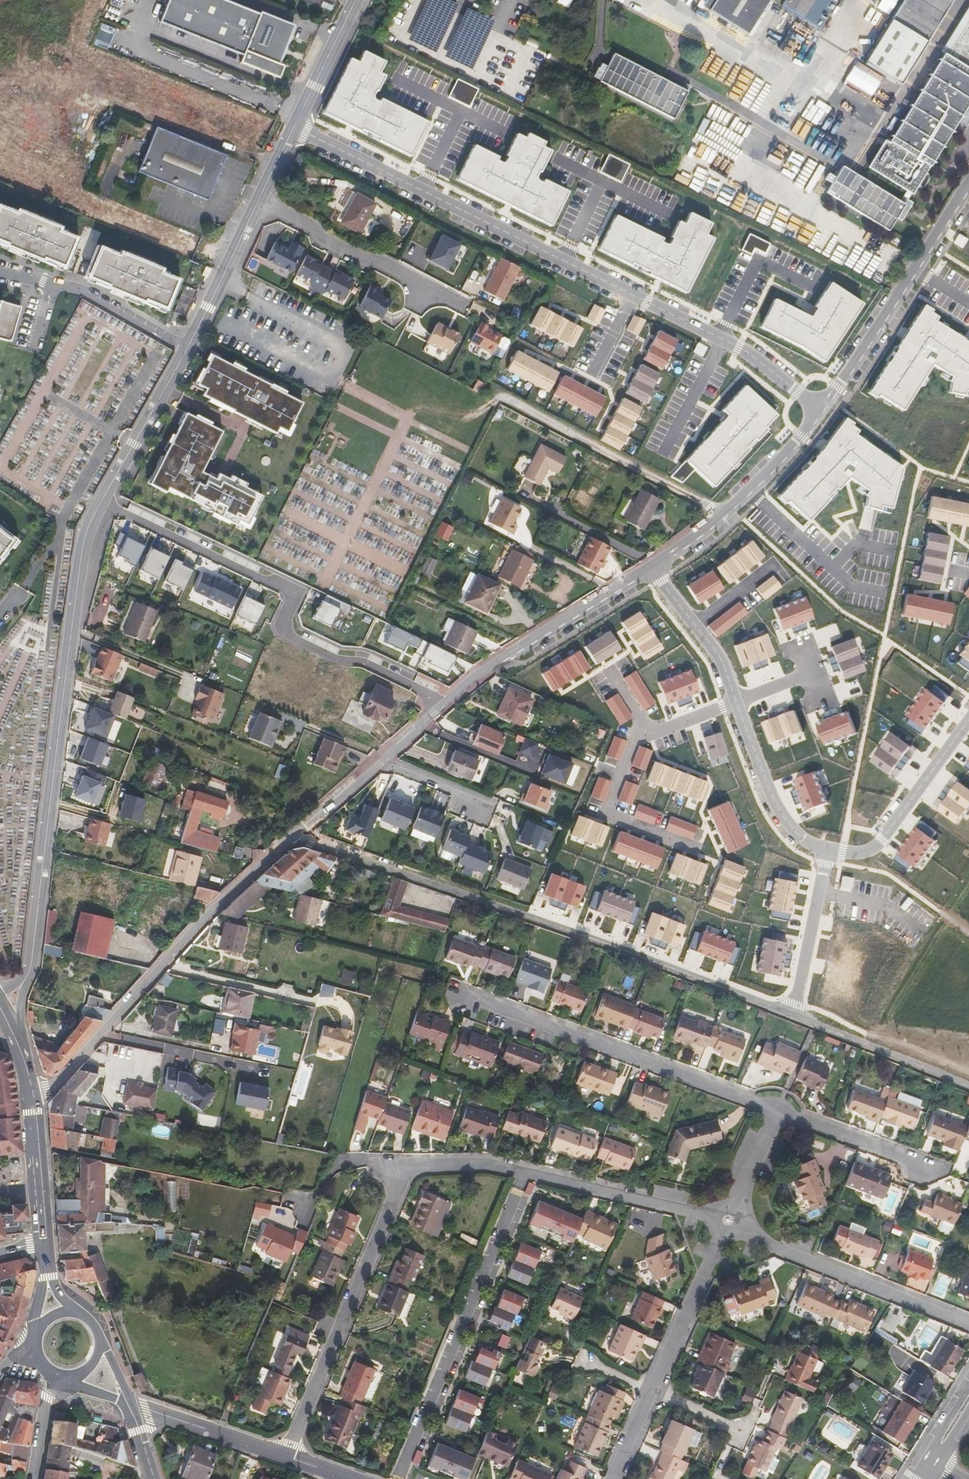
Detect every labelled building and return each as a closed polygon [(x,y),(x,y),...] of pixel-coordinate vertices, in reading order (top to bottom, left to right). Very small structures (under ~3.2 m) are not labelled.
[(223,0),(172,0),(163,22),(245,56),(242,63),(281,79),(286,68),(280,65),(287,46),(292,36),(295,27),(223,0)] [(703,6),(751,36),(774,0),(707,0),(703,6)] [(781,5),(803,19),(814,0),(784,0),(781,5)] [(803,19),(809,23),(817,27),(834,0),(814,0),(803,19)] [(952,0),(903,0),(864,63),(900,86),(952,0)] [(922,81),(926,83),(927,84),(968,17),(968,5),(922,81)] [(927,84),(926,83),(889,143),(884,140),(868,167),(906,191),(912,194),(915,196),(921,187),(924,181),(932,168),(933,169),(961,126),(968,111),(968,17),(927,84)] [(102,23),(95,43),(109,48),(116,28),(102,23)] [(353,128),(410,157),(428,122),(381,99),(379,103),(374,100),(373,96),(375,91),(377,92),(385,76),(379,73),(385,62),(364,52),(358,63),(350,59),(323,113),(346,125),(351,127),(353,128)] [(676,120),(690,93),(683,89),(614,54),(599,82),(676,120)] [(454,86),(449,97),(469,107),(475,95),(478,90),(457,80),(454,86)] [(226,155),(155,127),(149,142),(137,171),(143,174),(168,184),(208,199),(226,155)] [(903,208),(905,205),(900,201),(844,168),(784,132),(759,177),(879,249),(890,231),(897,219),(903,208)] [(474,145),(457,180),(504,204),(507,206),(510,207),(551,227),(568,192),(544,180),(543,183),(537,180),(536,178),(539,172),(540,173),(551,151),(543,147),(545,142),(528,134),(526,138),(517,134),(506,156),(508,157),(505,162),(502,163),(497,161),(498,157),(474,145)] [(630,165),(608,154),(605,161),(599,173),(621,183),(626,172),(630,165)] [(912,194),(906,191),(900,201),(905,205),(909,199),(912,194)] [(359,234),(376,204),(357,193),(348,208),(349,209),(341,224),(359,234)] [(0,206),(0,241),(14,247),(17,249),(27,253),(65,268),(71,253),(78,238),(0,206)] [(598,249),(598,250),(656,279),(660,280),(663,282),(686,293),(713,238),(705,234),(711,223),(690,213),(684,224),(679,222),(670,237),(672,239),(670,244),(666,245),(660,242),(662,239),(615,215),(598,249)] [(742,250),(752,254),(755,248),(765,253),(769,243),(749,233),(742,250)] [(429,260),(447,269),(460,244),(442,235),(437,245),(434,252),(431,251),(427,259),(429,260)] [(266,260),(290,272),(303,248),(291,243),(288,249),(287,250),(285,249),(274,244),(266,260)] [(179,279),(97,245),(91,261),(85,275),(125,293),(131,295),(167,311),(179,279)] [(344,300),(353,281),(335,272),(305,257),(299,269),(296,275),(308,282),(311,289),(320,294),(327,291),(344,300)] [(522,268),(504,259),(487,292),(505,301),(522,268)] [(801,347),(824,362),(863,304),(831,283),(815,306),(817,308),(811,317),(807,315),(775,299),(762,328),(801,347)] [(378,289),(371,285),(361,305),(359,307),(382,318),(387,308),(391,301),(382,296),(376,293),(377,291),(378,289)] [(318,295),(320,294),(311,289),(311,292),(310,296),(314,298),(318,295)] [(2,301),(0,308),(0,339),(11,342),(21,307),(7,303),(2,301)] [(587,318),(598,324),(606,310),(595,304),(587,318)] [(531,325),(572,346),(582,328),(574,324),(561,318),(547,310),(540,307),(531,325)] [(877,384),(873,391),(903,410),(932,364),(951,376),(948,380),(951,382),(949,392),(968,396),(968,342),(968,341),(957,335),(935,321),(937,317),(925,309),(919,318),(916,316),(905,334),(897,347),(897,348),(888,362),(888,361),(875,382),(877,384)] [(626,329),(638,335),(646,320),(634,314),(626,329)] [(431,335),(428,342),(448,352),(450,353),(450,352),(460,333),(452,329),(451,331),(446,328),(445,325),(440,322),(437,323),(431,335)] [(471,343),(493,354),(500,358),(511,341),(502,336),(492,331),(491,332),(486,330),(486,328),(480,325),(471,343)] [(643,360),(662,369),(676,341),(658,331),(654,338),(647,353),(643,360)] [(428,344),(425,351),(445,361),(448,354),(428,344)] [(507,370),(549,392),(559,373),(551,369),(537,362),(523,355),(517,351),(507,370)] [(213,357),(211,357),(198,384),(207,390),(203,396),(233,411),(241,416),(254,422),(276,434),(278,430),(286,433),(302,401),(270,385),(213,357)] [(625,393),(644,402),(659,375),(640,365),(637,372),(629,386),(625,393)] [(571,380),(564,376),(554,395),(595,417),(605,398),(596,393),(583,386),(571,380)] [(485,383),(479,379),(474,388),(481,392),(485,383)] [(776,414),(745,385),(722,410),(727,415),(725,418),(680,466),(679,468),(671,477),(683,483),(695,470),(713,487),(722,478),(757,440),(767,429),(765,427),(768,423),(773,417),(776,414)] [(600,439),(619,449),(641,408),(622,398),(618,406),(611,419),(604,432),(600,439)] [(499,409),(495,417),(499,419),(503,412),(499,409)] [(188,500),(203,470),(223,429),(188,410),(185,412),(182,418),(180,424),(169,445),(167,449),(165,454),(150,483),(168,492),(168,491),(188,500)] [(778,497),(785,504),(787,501),(809,521),(812,517),(839,488),(844,483),(846,480),(849,477),(867,491),(865,494),(867,496),(865,506),(871,508),(874,509),(890,513),(900,467),(897,465),(854,433),(856,429),(846,422),(839,431),(837,429),(825,445),(822,449),(821,451),(820,452),(815,458),(804,470),(803,470),(787,488),(778,497)] [(558,473),(566,458),(540,445),(523,477),(539,485),(548,468),(558,473)] [(217,476),(203,470),(188,500),(211,511),(235,524),(238,521),(251,526),(264,494),(246,485),(249,480),(233,473),(232,476),(225,473),(220,471),(217,476)] [(642,530),(659,499),(641,490),(624,521),(642,530)] [(938,519),(943,520),(947,500),(932,497),(928,517),(933,518),(935,519),(938,519)] [(501,498),(489,523),(513,535),(517,526),(514,524),(512,524),(515,519),(516,519),(521,509),(520,509),(521,508),(501,498)] [(952,522),(958,524),(962,503),(947,500),(943,520),(948,522),(950,522),(952,522)] [(958,524),(963,525),(965,525),(967,526),(968,526),(968,504),(962,503),(958,524)] [(454,527),(441,521),(435,533),(447,540),(454,527)] [(16,538),(0,525),(0,559),(16,538)] [(136,565),(147,542),(138,538),(138,540),(128,535),(129,534),(120,530),(119,532),(116,542),(123,546),(119,553),(128,558),(127,561),(136,565)] [(929,533),(926,548),(946,552),(948,543),(949,537),(929,533)] [(610,547),(591,537),(577,563),(596,574),(600,567),(602,568),(606,561),(604,560),(610,547)] [(739,550),(752,566),(756,563),(758,561),(764,556),(751,540),(739,550)] [(152,545),(142,568),(160,577),(170,555),(159,550),(160,548),(152,545)] [(518,545),(515,552),(529,559),(532,553),(518,545)] [(943,567),(946,552),(926,548),(923,564),(943,567)] [(748,569),(752,566),(739,550),(728,558),(741,574),(745,571),(748,569)] [(500,577),(518,586),(531,560),(529,559),(515,552),(513,551),(500,577)] [(176,558),(166,579),(184,588),(193,569),(195,566),(188,562),(187,565),(183,564),(183,562),(176,558)] [(429,575),(435,561),(428,558),(421,571),(429,575)] [(736,578),(741,574),(728,558),(716,567),(729,584),(733,580),(736,578)] [(941,577),(943,567),(923,564),(919,579),(940,583),(941,577)] [(699,578),(711,596),(715,593),(718,591),(723,588),(711,570),(699,578)] [(204,571),(195,589),(232,606),(241,587),(232,583),(217,575),(216,577),(204,571)] [(456,600),(464,604),(466,601),(478,576),(470,572),(456,600)] [(485,611),(498,586),(478,576),(466,601),(485,611)] [(773,576),(756,589),(764,599),(781,586),(773,576)] [(706,599),(711,596),(699,578),(687,586),(698,604),(702,601),(706,599)] [(246,591),(236,613),(256,622),(266,603),(258,600),(252,597),(254,593),(247,590),(246,591)] [(316,607),(311,617),(329,625),(333,617),(334,617),(338,609),(346,613),(350,605),(326,594),(323,600),(321,600),(317,607),(316,607)] [(918,618),(922,598),(916,596),(915,596),(912,596),(907,594),(903,615),(918,618)] [(805,595),(789,602),(798,624),(813,619),(805,595)] [(933,621),(937,601),(932,600),(929,599),(927,599),(922,598),(918,618),(933,621)] [(937,601),(933,621),(949,624),(953,604),(947,603),(944,602),(941,602),(937,601)] [(143,642),(156,610),(136,602),(123,634),(143,642)] [(708,626),(716,637),(741,617),(747,612),(739,602),(708,626)] [(781,630),(798,624),(789,602),(772,608),(781,630)] [(630,635),(646,624),(639,612),(622,622),(625,627),(626,629),(627,630),(630,635)] [(366,613),(363,621),(372,625),(375,617),(366,613)] [(396,616),(393,621),(399,624),(402,618),(396,616)] [(442,640),(444,641),(454,620),(448,618),(442,630),(446,632),(442,640)] [(468,643),(474,630),(454,620),(444,641),(443,643),(465,654),(470,644),(468,643)] [(637,647),(654,636),(646,624),(630,635),(632,639),(633,641),(635,643),(637,647)] [(429,643),(393,626),(385,643),(403,651),(406,643),(410,645),(417,648),(414,653),(422,656),(429,643)] [(609,631),(597,638),(608,656),(613,654),(614,653),(616,651),(620,649),(609,631)] [(767,634),(750,640),(758,661),(769,657),(775,655),(767,634)] [(662,650),(654,636),(637,647),(640,652),(641,653),(642,655),(645,660),(662,650)] [(603,659),(608,656),(597,638),(584,646),(595,664),(600,661),(602,660),(603,659)] [(838,663),(858,655),(852,638),(843,641),(831,646),(835,655),(828,658),(831,665),(838,663)] [(758,661),(750,640),(734,646),(742,667),(748,664),(758,661)] [(968,642),(959,655),(962,657),(958,663),(968,671),(968,642)] [(452,664),(456,656),(429,643),(422,656),(422,657),(429,661),(428,663),(447,672),(451,663),(452,664)] [(122,655),(102,647),(91,673),(111,681),(122,655)] [(579,651),(566,658),(577,676),(581,674),(582,673),(584,671),(589,668),(579,651)] [(864,671),(858,655),(838,663),(831,665),(834,672),(841,670),(844,679),(856,675),(864,671)] [(566,658),(554,667),(565,683),(570,680),(572,679),(573,678),(577,676),(566,658)] [(148,672),(150,666),(141,662),(138,668),(148,672)] [(148,672),(157,676),(159,670),(150,666),(148,672)] [(560,686),(565,683),(554,667),(541,675),(552,691),(557,688),(559,687),(560,686)] [(691,670),(674,676),(683,699),(699,693),(695,680),(691,670)] [(636,672),(635,672),(623,678),(643,710),(655,704),(650,696),(636,672)] [(683,699),(674,676),(659,683),(662,692),(667,704),(683,699)] [(224,693),(201,684),(195,698),(198,699),(196,705),(192,714),(196,716),(209,721),(212,722),(224,693)] [(386,719),(395,702),(388,698),(391,692),(376,684),(369,696),(363,693),(358,703),(350,699),(341,721),(370,733),(378,715),(386,719)] [(927,689),(917,702),(936,716),(939,711),(950,697),(935,686),(931,692),(927,689)] [(520,724),(531,700),(508,689),(497,713),(520,724)] [(125,720),(134,698),(117,691),(108,713),(125,720)] [(617,694),(606,701),(620,725),(632,717),(617,694)] [(936,716),(917,702),(908,716),(912,718),(907,725),(922,735),(932,720),(936,716)] [(84,730),(105,738),(112,719),(113,716),(91,707),(88,715),(90,715),(84,730)] [(244,732),(249,734),(260,711),(255,709),(244,732)] [(797,711),(780,717),(788,738),(805,731),(797,711)] [(834,717),(843,740),(858,734),(849,711),(834,717)] [(279,720),(260,712),(249,737),(272,746),(276,736),(273,735),(279,720)] [(773,744),(788,738),(780,717),(764,723),(773,744)] [(827,745),(843,740),(834,717),(819,722),(824,736),(827,745)] [(496,752),(503,736),(481,727),(474,743),(496,752)] [(714,734),(703,737),(707,752),(709,760),(727,755),(720,732),(714,734)] [(882,748),(907,765),(911,759),(905,755),(911,747),(892,734),(882,748)] [(620,760),(627,741),(615,736),(607,756),(620,760)] [(107,745),(87,737),(79,758),(98,766),(107,745)] [(338,763),(337,759),(339,754),(342,754),(345,745),(324,737),(313,763),(335,771),(338,763)] [(648,759),(652,750),(640,746),(632,765),(644,770),(648,759)] [(907,765),(882,748),(872,761),(891,775),(897,767),(902,771),(907,765)] [(469,778),(476,761),(455,752),(448,769),(469,778)] [(542,773),(566,784),(574,764),(550,753),(542,773)] [(660,786),(668,767),(663,765),(661,764),(660,764),(654,761),(646,781),(660,786)] [(279,763),(274,776),(281,779),(286,766),(279,763)] [(673,791),(682,772),(677,770),(675,770),(674,769),(668,767),(660,786),(673,791)] [(93,803),(101,782),(104,783),(107,775),(86,768),(78,788),(75,797),(93,803)] [(792,790),(795,798),(822,788),(817,771),(807,775),(795,780),(798,788),(792,790)] [(686,796),(694,777),(691,776),(687,774),(686,774),(682,772),(673,791),(686,796)] [(223,782),(211,777),(208,784),(221,789),(223,782)] [(611,781),(599,777),(591,796),(604,800),(611,781)] [(700,779),(694,777),(686,796),(701,801),(708,783),(701,780),(700,779)] [(639,786),(626,781),(619,801),(631,805),(632,802),(639,786)] [(968,810),(968,809),(968,789),(960,782),(956,787),(954,790),(948,786),(946,789),(944,792),(968,810)] [(550,791),(530,783),(525,794),(523,793),(520,800),(545,810),(548,803),(545,802),(550,791)] [(182,807),(190,810),(189,813),(199,816),(202,809),(212,813),(221,816),(222,816),(227,801),(188,788),(182,807)] [(830,804),(822,788),(795,798),(797,805),(804,802),(808,811),(825,805),(830,804)] [(968,810),(944,792),(940,798),(945,802),(939,810),(958,823),(963,817),(968,810)] [(124,794),(119,815),(139,819),(144,798),(124,794)] [(398,802),(390,798),(381,820),(404,830),(413,808),(405,805),(406,803),(399,800),(398,802)] [(712,820),(715,824),(734,815),(727,801),(724,802),(708,809),(711,816),(712,818),(712,820)] [(379,809),(365,804),(359,818),(353,816),(350,818),(345,829),(367,838),(379,809)] [(652,809),(639,804),(634,816),(654,824),(659,811),(652,809)] [(427,809),(421,806),(412,828),(435,837),(444,816),(437,813),(437,812),(428,808),(427,809)] [(199,816),(189,813),(180,842),(216,852),(221,837),(210,835),(199,832),(195,830),(199,816)] [(585,842),(594,821),(588,819),(578,815),(570,835),(585,842)] [(721,838),(740,829),(734,815),(715,824),(717,829),(718,831),(719,833),(721,838)] [(678,819),(671,817),(666,829),(692,839),(696,826),(692,825),(678,819)] [(111,824),(91,818),(86,838),(105,844),(111,824)] [(543,828),(524,820),(520,829),(522,830),(520,835),(517,842),(534,849),(538,839),(543,828)] [(594,821),(585,842),(602,848),(609,828),(608,827),(594,821)] [(908,841),(926,854),(936,841),(933,838),(937,833),(928,826),(922,822),(911,837),(908,841)] [(177,826),(171,840),(176,841),(181,827),(180,827),(177,826)] [(201,827),(199,832),(210,835),(212,830),(201,827)] [(543,828),(538,839),(548,842),(553,832),(543,828)] [(467,842),(470,835),(462,832),(462,833),(451,829),(442,849),(461,857),(467,842)] [(747,844),(740,829),(721,838),(724,844),(724,846),(725,847),(727,853),(733,850),(747,844)] [(627,858),(635,838),(629,835),(626,834),(619,832),(611,852),(627,858)] [(105,844),(86,838),(85,841),(104,847),(105,845),(105,844)] [(641,840),(635,838),(627,858),(641,863),(649,843),(644,841),(641,840)] [(917,867),(926,854),(908,841),(905,845),(894,860),(909,871),(913,865),(917,867)] [(492,852),(467,842),(461,857),(458,863),(484,873),(492,852)] [(649,843),(641,863),(657,869),(664,849),(658,846),(655,845),(649,843)] [(297,883),(299,885),(308,877),(319,867),(326,873),(336,857),(320,853),(303,846),(293,848),(286,855),(285,854),(254,882),(271,886),(295,892),(297,883)] [(198,869),(201,857),(177,851),(173,862),(198,869)] [(684,879),(691,859),(687,858),(683,856),(675,853),(668,873),(684,879)] [(532,869),(505,858),(497,878),(524,889),(532,869)] [(697,861),(691,859),(684,879),(699,884),(706,865),(701,863),(699,862),(697,861)] [(721,870),(719,875),(740,882),(745,867),(725,859),(723,866),(722,868),(721,870)] [(173,862),(169,879),(194,885),(198,869),(173,862)] [(559,901),(568,880),(551,874),(548,882),(542,881),(537,893),(543,895),(559,901)] [(713,889),(733,897),(740,882),(719,875),(717,880),(716,881),(716,883),(713,889)] [(297,883),(295,892),(300,894),(303,894),(314,884),(308,877),(299,885),(297,883)] [(381,915),(445,932),(449,920),(398,906),(407,882),(395,877),(381,915)] [(775,878),(772,894),(795,898),(796,893),(798,883),(780,879),(775,878)] [(559,901),(578,908),(582,910),(586,898),(582,896),(585,886),(577,883),(568,880),(559,901)] [(239,896),(249,907),(271,886),(254,882),(239,896)] [(209,902),(221,892),(196,886),(193,898),(203,901),(208,902),(209,902)] [(606,915),(611,917),(620,895),(604,889),(603,893),(595,891),(592,900),(589,909),(606,915)] [(733,897),(713,889),(712,894),(711,895),(710,897),(708,903),(708,904),(728,912),(733,897)] [(303,894),(300,894),(293,921),(314,926),(321,899),(303,894)] [(795,898),(772,894),(769,909),(773,910),(772,918),(789,921),(791,914),(793,905),(795,898)] [(620,895),(611,917),(617,919),(634,926),(637,918),(641,908),(633,906),(635,901),(620,895)] [(239,896),(222,913),(237,918),(249,907),(239,896)] [(53,946),(57,911),(47,910),(44,944),(53,946)] [(638,931),(660,940),(668,918),(651,911),(648,922),(642,920),(638,931)] [(79,912),(71,950),(98,956),(105,958),(115,920),(110,919),(79,912)] [(668,918),(660,940),(682,949),(687,937),(683,935),(686,926),(668,918)] [(225,921),(218,948),(240,954),(247,927),(225,921)] [(712,957),(720,936),(704,930),(703,934),(696,932),(694,939),(690,948),(706,955),(712,957)] [(720,936),(712,957),(718,959),(735,966),(742,949),(734,947),(736,942),(720,936)] [(453,937),(445,958),(468,967),(469,965),(477,967),(477,966),(483,948),(453,937)] [(764,938),(761,955),(785,959),(788,942),(773,939),(764,938)] [(61,957),(63,948),(53,946),(44,944),(43,953),(61,957)] [(483,948),(477,966),(485,968),(485,970),(494,974),(495,972),(509,977),(516,957),(484,946),(483,948)] [(785,959),(761,955),(757,972),(766,973),(782,976),(785,959)] [(551,969),(523,959),(515,980),(528,985),(527,987),(542,993),(551,969)] [(141,978),(149,969),(139,966),(141,978)] [(353,975),(343,972),(341,982),(350,984),(353,975)] [(588,992),(558,980),(550,1000),(581,1011),(584,1003),(587,993),(588,992)] [(321,991),(333,994),(335,986),(323,983),(321,991)] [(222,1013),(248,1019),(254,993),(227,987),(222,1013)] [(594,996),(587,993),(584,1003),(590,1006),(594,996)] [(603,993),(594,1016),(627,1028),(627,1027),(634,1007),(635,1005),(603,993)] [(86,1005),(92,1006),(102,1007),(104,998),(89,995),(86,1005)] [(85,1014),(92,1006),(86,1005),(82,1009),(82,1013),(84,1016),(85,1014)] [(177,1010),(159,1005),(153,1031),(171,1035),(177,1010)] [(85,1014),(103,1019),(111,1010),(102,1007),(92,1006),(85,1014)] [(634,1007),(627,1027),(634,1029),(633,1032),(643,1035),(644,1033),(649,1035),(658,1038),(665,1019),(634,1007)] [(428,1015),(417,1011),(409,1034),(434,1043),(432,1048),(440,1051),(450,1022),(433,1016),(432,1020),(427,1018),(428,1015)] [(53,1076),(103,1019),(85,1014),(84,1016),(76,1026),(56,1052),(51,1051),(54,1042),(32,1035),(43,1074),(53,1076)] [(223,1033),(225,1015),(216,1014),(214,1032),(223,1033)] [(680,1016),(672,1037),(684,1041),(685,1040),(690,1042),(706,1047),(707,1044),(713,1027),(707,1024),(707,1023),(697,1020),(697,1022),(680,1016)] [(235,1033),(231,1050),(254,1055),(259,1030),(244,1027),(245,1025),(235,1023),(233,1033),(235,1033)] [(274,1025),(264,1023),(263,1031),(272,1033),(274,1025)] [(722,1028),(714,1025),(713,1027),(707,1044),(713,1047),(713,1049),(722,1052),(728,1055),(726,1058),(737,1062),(745,1039),(721,1031),(722,1028)] [(340,1032),(323,1027),(317,1046),(319,1046),(317,1050),(319,1053),(324,1054),(327,1053),(328,1049),(334,1051),(333,1053),(345,1057),(352,1033),(340,1030),(340,1032)] [(471,1035),(463,1032),(455,1052),(491,1066),(499,1043),(484,1037),(483,1039),(471,1035)] [(508,1042),(501,1062),(535,1074),(543,1054),(508,1042)] [(766,1042),(756,1062),(767,1067),(778,1072),(779,1069),(783,1070),(790,1073),(800,1052),(778,1042),(776,1046),(766,1042)] [(17,1148),(12,1102),(17,1102),(15,1087),(12,1087),(12,1084),(11,1081),(14,1081),(14,1078),(7,1055),(0,1052),(0,1150),(17,1148)] [(375,1077),(381,1058),(377,1057),(371,1076),(375,1077)] [(805,1058),(797,1077),(805,1082),(813,1085),(812,1088),(819,1091),(829,1069),(805,1058)] [(584,1061),(583,1063),(599,1069),(599,1067),(584,1061)] [(83,1063),(60,1089),(78,1094),(97,1074),(98,1067),(83,1063)] [(583,1063),(575,1083),(609,1095),(617,1073),(599,1067),(599,1069),(583,1063)] [(197,1079),(188,1074),(178,1072),(179,1070),(169,1068),(164,1089),(174,1091),(175,1089),(180,1090),(187,1093),(186,1094),(195,1100),(193,1102),(204,1109),(216,1090),(206,1083),(203,1087),(195,1082),(197,1079)] [(123,1102),(152,1108),(157,1087),(142,1084),(138,1083),(127,1081),(123,1102)] [(269,1087),(240,1081),(236,1104),(244,1105),(265,1109),(269,1087)] [(645,1084),(645,1086),(635,1082),(627,1102),(661,1115),(670,1093),(645,1084)] [(866,1118),(878,1123),(880,1116),(888,1096),(890,1089),(884,1086),(879,1098),(854,1088),(847,1109),(867,1116),(866,1118)] [(49,1101),(74,1105),(78,1094),(60,1089),(49,1101)] [(386,1098),(366,1091),(353,1129),(361,1132),(367,1115),(379,1119),(385,1102),(386,1098)] [(919,1108),(922,1100),(899,1092),(896,1099),(919,1108)] [(897,1126),(898,1123),(902,1124),(913,1128),(920,1108),(919,1108),(896,1099),(888,1096),(880,1116),(886,1118),(885,1122),(897,1126)] [(421,1100),(411,1128),(444,1140),(454,1111),(421,1100)] [(49,1101),(47,1103),(48,1113),(72,1116),(73,1116),(76,1105),(74,1105),(49,1101)] [(17,1102),(12,1102),(17,1148),(0,1150),(0,1154),(21,1152),(21,1149),(17,1102)] [(411,1111),(385,1102),(379,1119),(378,1123),(387,1127),(396,1130),(395,1131),(403,1134),(411,1111)] [(72,1116),(72,1121),(84,1123),(87,1107),(76,1105),(73,1116),(72,1116)] [(482,1112),(466,1107),(458,1129),(469,1132),(469,1131),(476,1134),(483,1136),(484,1135),(492,1138),(499,1117),(483,1111),(482,1112)] [(151,1118),(164,1121),(166,1114),(152,1112),(151,1118)] [(539,1142),(547,1122),(522,1113),(520,1116),(508,1112),(502,1129),(539,1142)] [(48,1113),(49,1126),(73,1131),(72,1121),(72,1116),(48,1113)] [(118,1120),(117,1125),(123,1127),(125,1114),(120,1113),(118,1120)] [(963,1139),(968,1126),(934,1114),(927,1134),(944,1141),(952,1144),(950,1148),(959,1151),(963,1139)] [(102,1117),(98,1135),(104,1136),(114,1138),(117,1125),(118,1120),(102,1117)] [(675,1129),(666,1155),(684,1161),(689,1149),(721,1141),(716,1119),(675,1129)] [(618,1125),(610,1123),(608,1130),(616,1133),(618,1125)] [(49,1126),(51,1146),(76,1151),(80,1132),(73,1131),(49,1126)] [(582,1134),(581,1136),(558,1127),(550,1147),(588,1161),(596,1139),(582,1134)] [(103,1141),(101,1150),(100,1156),(110,1158),(112,1152),(113,1152),(116,1139),(114,1138),(104,1136),(103,1141)] [(604,1137),(597,1157),(605,1159),(620,1165),(620,1167),(628,1170),(636,1149),(604,1137)] [(142,1150),(140,1153),(141,1157),(144,1159),(148,1158),(150,1154),(149,1151),(146,1149),(142,1150)] [(75,1199),(55,1199),(56,1210),(81,1208),(80,1213),(80,1222),(110,1221),(111,1215),(111,1213),(103,1213),(103,1202),(104,1161),(80,1156),(80,1177),(80,1199),(75,1199)] [(792,1181),(797,1193),(800,1192),(804,1200),(807,1199),(811,1210),(825,1204),(821,1193),(824,1191),(817,1172),(819,1171),(813,1158),(795,1166),(800,1178),(792,1181)] [(891,1176),(854,1161),(845,1183),(883,1198),(891,1176)] [(530,1195),(534,1185),(528,1183),(525,1191),(524,1193),(530,1195)] [(417,1205),(420,1207),(412,1226),(437,1237),(451,1203),(423,1190),(417,1205)] [(942,1219),(954,1224),(960,1208),(962,1204),(937,1193),(933,1203),(925,1199),(920,1211),(942,1219)] [(576,1233),(582,1218),(563,1210),(561,1210),(559,1209),(538,1200),(528,1224),(572,1242),(576,1233)] [(254,1214),(269,1217),(271,1203),(256,1201),(254,1214)] [(4,1237),(4,1235),(10,1234),(10,1231),(16,1230),(17,1233),(23,1233),(22,1219),(27,1218),(26,1203),(11,1205),(12,1213),(0,1214),(0,1238),(4,1237)] [(417,1205),(408,1225),(412,1226),(420,1207),(417,1205)] [(346,1244),(350,1246),(356,1233),(351,1230),(357,1216),(339,1208),(333,1222),(334,1222),(328,1236),(346,1244)] [(585,1212),(582,1218),(576,1233),(598,1243),(597,1245),(606,1249),(616,1226),(615,1226),(615,1224),(614,1223),(613,1222),(612,1222),(610,1222),(609,1223),(585,1212)] [(80,1222),(80,1213),(56,1215),(57,1223),(80,1222)] [(127,1217),(111,1215),(110,1221),(113,1222),(119,1222),(126,1223),(127,1217)] [(954,1224),(942,1219),(939,1226),(941,1230),(950,1233),(954,1224)] [(57,1223),(59,1253),(78,1251),(85,1250),(83,1231),(113,1229),(113,1222),(110,1221),(80,1222),(57,1223)] [(851,1222),(848,1229),(839,1225),(832,1242),(842,1246),(841,1248),(864,1257),(865,1255),(872,1258),(873,1257),(876,1250),(878,1242),(879,1241),(863,1235),(865,1228),(851,1222)] [(886,1222),(883,1229),(891,1232),(894,1225),(886,1222)] [(307,1235),(309,1231),(299,1228),(295,1236),(265,1224),(256,1246),(266,1250),(265,1254),(285,1262),(290,1251),(298,1254),(307,1235)] [(894,1225),(891,1232),(898,1235),(901,1228),(894,1225)] [(164,1229),(156,1229),(157,1244),(160,1248),(165,1250),(164,1229)] [(663,1233),(648,1239),(645,1257),(653,1280),(675,1271),(666,1249),(661,1251),(663,1233)] [(475,1239),(464,1234),(462,1239),(473,1244),(475,1239)] [(325,1243),(343,1250),(346,1244),(328,1236),(325,1243)] [(325,1243),(320,1240),(318,1244),(324,1247),(310,1276),(332,1286),(344,1260),(340,1258),(343,1250),(325,1243)] [(506,1276),(525,1284),(531,1269),(533,1265),(539,1250),(520,1242),(517,1248),(516,1251),(515,1253),(511,1264),(509,1267),(508,1270),(506,1276)] [(883,1244),(878,1242),(876,1250),(873,1257),(877,1259),(883,1244)] [(397,1259),(387,1283),(408,1291),(411,1284),(412,1284),(424,1255),(406,1247),(401,1261),(397,1259)] [(85,1250),(78,1251),(81,1258),(85,1267),(91,1265),(88,1258),(85,1250)] [(900,1270),(925,1280),(933,1259),(908,1250),(900,1270)] [(98,1254),(88,1258),(91,1265),(96,1280),(102,1295),(104,1301),(115,1297),(98,1254)] [(25,1258),(0,1264),(0,1280),(18,1274),(30,1270),(30,1269),(31,1263),(25,1258)] [(81,1258),(63,1260),(65,1279),(79,1277),(79,1282),(96,1280),(91,1265),(85,1267),(81,1258)] [(968,1260),(964,1269),(967,1270),(957,1293),(968,1297),(968,1261),(968,1260)] [(10,1296),(10,1294),(29,1299),(31,1289),(34,1279),(36,1270),(30,1270),(18,1274),(0,1280),(0,1295),(10,1296)] [(743,1288),(731,1293),(739,1315),(768,1304),(767,1301),(776,1297),(769,1277),(759,1280),(760,1282),(761,1285),(744,1292),(743,1288)] [(278,1300),(285,1283),(279,1281),(272,1297),(278,1300)] [(801,1281),(788,1310),(812,1320),(815,1313),(795,1305),(805,1283),(801,1281)] [(760,1282),(743,1288),(744,1292),(761,1285),(760,1282)] [(408,1291),(387,1283),(377,1308),(398,1316),(409,1291),(408,1291)] [(824,1316),(825,1313),(833,1317),(840,1302),(832,1299),(833,1295),(806,1283),(796,1304),(824,1316)] [(560,1287),(550,1307),(559,1311),(565,1314),(564,1315),(573,1320),(583,1297),(560,1287)] [(518,1312),(524,1297),(505,1290),(503,1296),(502,1298),(501,1300),(498,1307),(494,1305),(493,1309),(492,1311),(491,1314),(488,1320),(493,1322),(492,1325),(506,1331),(507,1328),(513,1313),(517,1314),(518,1312)] [(644,1292),(631,1319),(651,1328),(657,1315),(659,1316),(663,1309),(660,1307),(663,1300),(644,1292)] [(7,1306),(5,1312),(23,1320),(29,1299),(10,1294),(10,1296),(0,1295),(0,1303),(7,1306)] [(833,1317),(830,1324),(838,1327),(841,1320),(865,1332),(874,1311),(849,1300),(848,1302),(841,1299),(840,1302),(833,1317)] [(16,1334),(23,1320),(5,1312),(7,1306),(0,1303),(0,1330),(16,1334)] [(643,1334),(620,1324),(608,1351),(631,1361),(636,1349),(639,1342),(642,1344),(646,1335),(643,1334)] [(10,1347),(16,1334),(0,1330),(0,1341),(6,1345),(10,1347)] [(704,1353),(700,1362),(723,1372),(724,1373),(729,1364),(726,1363),(735,1343),(710,1332),(701,1352),(704,1353)] [(287,1334),(275,1364),(278,1365),(289,1370),(296,1351),(302,1354),(307,1343),(287,1334)] [(505,1348),(510,1337),(502,1334),(497,1345),(505,1348)] [(255,1336),(252,1344),(257,1347),(261,1338),(255,1336)] [(539,1348),(542,1341),(530,1336),(528,1340),(523,1351),(529,1354),(526,1361),(520,1358),(515,1369),(533,1377),(538,1366),(535,1360),(537,1355),(539,1356),(542,1349),(539,1348)] [(938,1353),(946,1340),(940,1337),(933,1350),(938,1353)] [(938,1353),(930,1366),(946,1376),(963,1349),(947,1339),(946,1340),(938,1353)] [(464,1378),(483,1386),(490,1370),(491,1368),(493,1369),(494,1367),(500,1351),(486,1346),(485,1348),(480,1346),(478,1351),(477,1354),(476,1356),(474,1361),(471,1360),(469,1365),(468,1368),(467,1370),(464,1378)] [(529,1354),(523,1351),(520,1358),(526,1361),(529,1354)] [(799,1351),(786,1380),(804,1388),(812,1392),(816,1383),(808,1379),(816,1359),(799,1351)] [(847,1357),(844,1362),(850,1366),(854,1361),(847,1357)] [(344,1398),(360,1404),(375,1369),(355,1360),(340,1396),(344,1398)] [(696,1378),(691,1387),(712,1397),(723,1372),(700,1362),(696,1370),(699,1371),(696,1378)] [(278,1365),(275,1372),(286,1377),(289,1370),(278,1365)] [(275,1372),(262,1367),(254,1385),(261,1387),(257,1396),(253,1408),(266,1412),(270,1401),(280,1405),(291,1379),(286,1377),(275,1372)] [(934,1381),(916,1370),(902,1392),(921,1403),(934,1381)] [(140,1371),(132,1375),(139,1392),(148,1386),(140,1371)] [(861,1382),(855,1378),(850,1386),(856,1390),(861,1382)] [(12,1401),(18,1382),(9,1380),(5,1383),(0,1391),(0,1396),(12,1401)] [(18,1382),(12,1401),(18,1403),(35,1408),(37,1390),(34,1385),(18,1382)] [(608,1424),(612,1416),(614,1417),(622,1399),(626,1392),(607,1384),(604,1391),(599,1389),(587,1414),(588,1415),(608,1424)] [(550,1388),(546,1396),(548,1397),(555,1400),(559,1391),(550,1388)] [(472,1412),(478,1397),(460,1389),(457,1396),(456,1398),(455,1400),(450,1413),(449,1415),(448,1418),(445,1424),(464,1432),(470,1416),(472,1412)] [(785,1390),(767,1429),(767,1430),(785,1438),(803,1398),(785,1390)] [(16,1412),(18,1403),(12,1401),(0,1396),(0,1431),(5,1433),(7,1430),(0,1427),(4,1420),(6,1414),(12,1417),(16,1412)] [(829,1399),(824,1397),(821,1404),(826,1406),(829,1399)] [(360,1404),(344,1398),(341,1406),(339,1405),(325,1439),(346,1448),(360,1413),(362,1414),(365,1407),(360,1404)] [(228,1399),(224,1407),(233,1411),(236,1403),(228,1399)] [(625,1401),(622,1399),(614,1417),(617,1419),(625,1401)] [(921,1411),(903,1400),(883,1432),(901,1443),(921,1411)] [(18,1418),(22,1419),(32,1422),(34,1415),(35,1408),(18,1403),(16,1412),(18,1418)] [(55,1413),(52,1421),(77,1425),(79,1417),(57,1411),(55,1413)] [(18,1418),(16,1412),(12,1417),(10,1423),(7,1430),(5,1433),(1,1443),(13,1445),(22,1419),(18,1418)] [(4,1420),(10,1423),(12,1417),(6,1414),(4,1420)] [(574,1446),(597,1456),(611,1425),(608,1424),(588,1415),(574,1446)] [(32,1422),(22,1419),(13,1445),(29,1447),(32,1422)] [(663,1443),(660,1450),(663,1452),(680,1459),(694,1429),(671,1419),(661,1442),(663,1443)] [(52,1421),(50,1443),(71,1448),(81,1450),(93,1453),(97,1444),(82,1439),(75,1437),(77,1425),(52,1421)] [(100,1437),(97,1444),(112,1448),(113,1444),(121,1442),(117,1428),(101,1424),(99,1431),(101,1432),(106,1433),(105,1438),(100,1437)] [(85,1428),(77,1425),(75,1437),(82,1439),(85,1428)] [(780,1449),(785,1438),(767,1430),(762,1441),(758,1439),(743,1473),(753,1478),(757,1468),(765,1471),(775,1447),(780,1449)] [(13,1445),(1,1443),(5,1433),(0,1431),(0,1452),(11,1455),(13,1445)] [(487,1431),(477,1454),(507,1467),(517,1444),(508,1440),(505,1445),(494,1440),(496,1435),(487,1431)] [(93,1453),(105,1458),(110,1459),(135,1468),(130,1452),(126,1440),(121,1442),(113,1444),(112,1448),(97,1444),(93,1453)] [(873,1441),(857,1466),(876,1478),(892,1453),(873,1441)] [(50,1443),(49,1443),(47,1458),(69,1461),(70,1455),(71,1448),(50,1443)] [(460,1478),(466,1478),(475,1458),(455,1450),(454,1449),(452,1448),(438,1443),(428,1466),(460,1478)] [(29,1447),(13,1445),(11,1455),(11,1460),(26,1462),(29,1447)] [(186,1478),(208,1478),(216,1456),(193,1447),(182,1477),(186,1478)] [(71,1448),(70,1455),(79,1458),(81,1450),(71,1448)] [(418,1464),(423,1451),(418,1449),(413,1462),(415,1463),(418,1464)] [(78,1459),(102,1467),(105,1458),(93,1453),(81,1450),(79,1458),(78,1459)] [(663,1452),(654,1471),(653,1474),(650,1473),(647,1478),(672,1478),(681,1459),(680,1459),(663,1452)] [(69,1461),(47,1458),(45,1471),(67,1474),(68,1472),(68,1464),(69,1461)] [(510,1478),(513,1478),(549,1478),(551,1474),(518,1459),(510,1478)] [(0,1464),(0,1476),(4,1477),(5,1470),(24,1473),(26,1462),(11,1460),(11,1461),(10,1466),(3,1465),(0,1464)] [(570,1460),(566,1471),(561,1469),(556,1478),(579,1478),(580,1477),(582,1478),(587,1467),(570,1460)] [(85,1476),(86,1472),(88,1469),(82,1467),(81,1470),(79,1470),(78,1472),(78,1473),(85,1476)] [(45,1471),(43,1478),(67,1478),(67,1474),(45,1471)]
